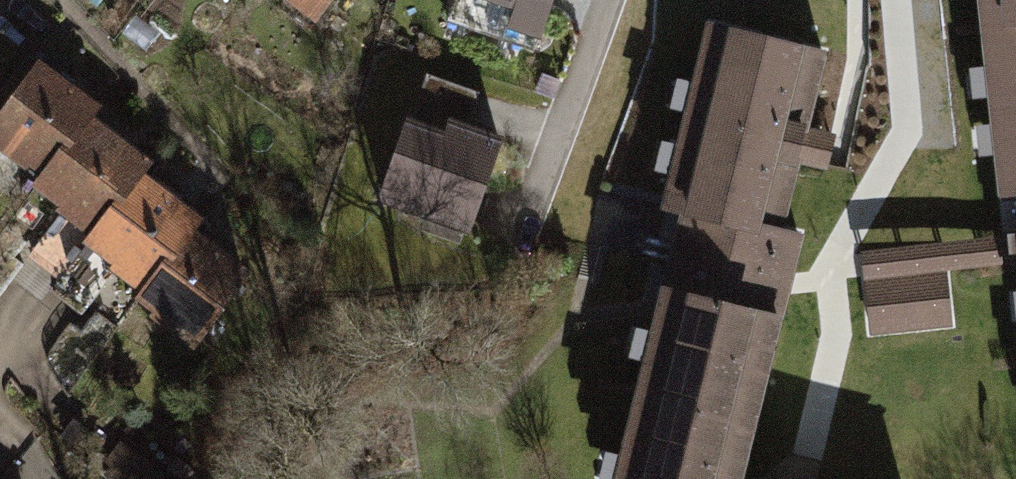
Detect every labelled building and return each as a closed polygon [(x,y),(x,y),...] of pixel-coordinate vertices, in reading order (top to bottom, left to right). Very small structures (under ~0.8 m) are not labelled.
[(308,23),(326,0),(278,0),(308,23)] [(447,31),(537,58),(554,0),(457,0),(447,31)] [(976,38),(1015,34),(1015,0),(972,0),(976,38)] [(826,59),(705,27),(656,210),(678,216),(777,242),(801,150),(826,59)] [(976,38),(993,194),(1009,192),(1015,191),(1015,34),(976,38)] [(0,110),(0,150),(35,178),(84,116),(91,107),(36,64),(0,110)] [(35,178),(28,187),(82,230),(132,168),(139,159),(84,116),(35,178)] [(404,133),(379,211),(466,240),(498,142),(436,122),(430,142),(404,133)] [(82,230),(77,237),(104,258),(133,281),(179,223),(188,213),(132,168),(82,230)] [(678,216),(608,478),(740,478),(787,291),(798,247),(777,242),(678,216)] [(242,273),(179,223),(133,281),(122,295),(185,345),(242,273)] [(868,352),(958,342),(951,275),(1015,268),(1015,257),(1013,231),(857,248),(868,352)]
